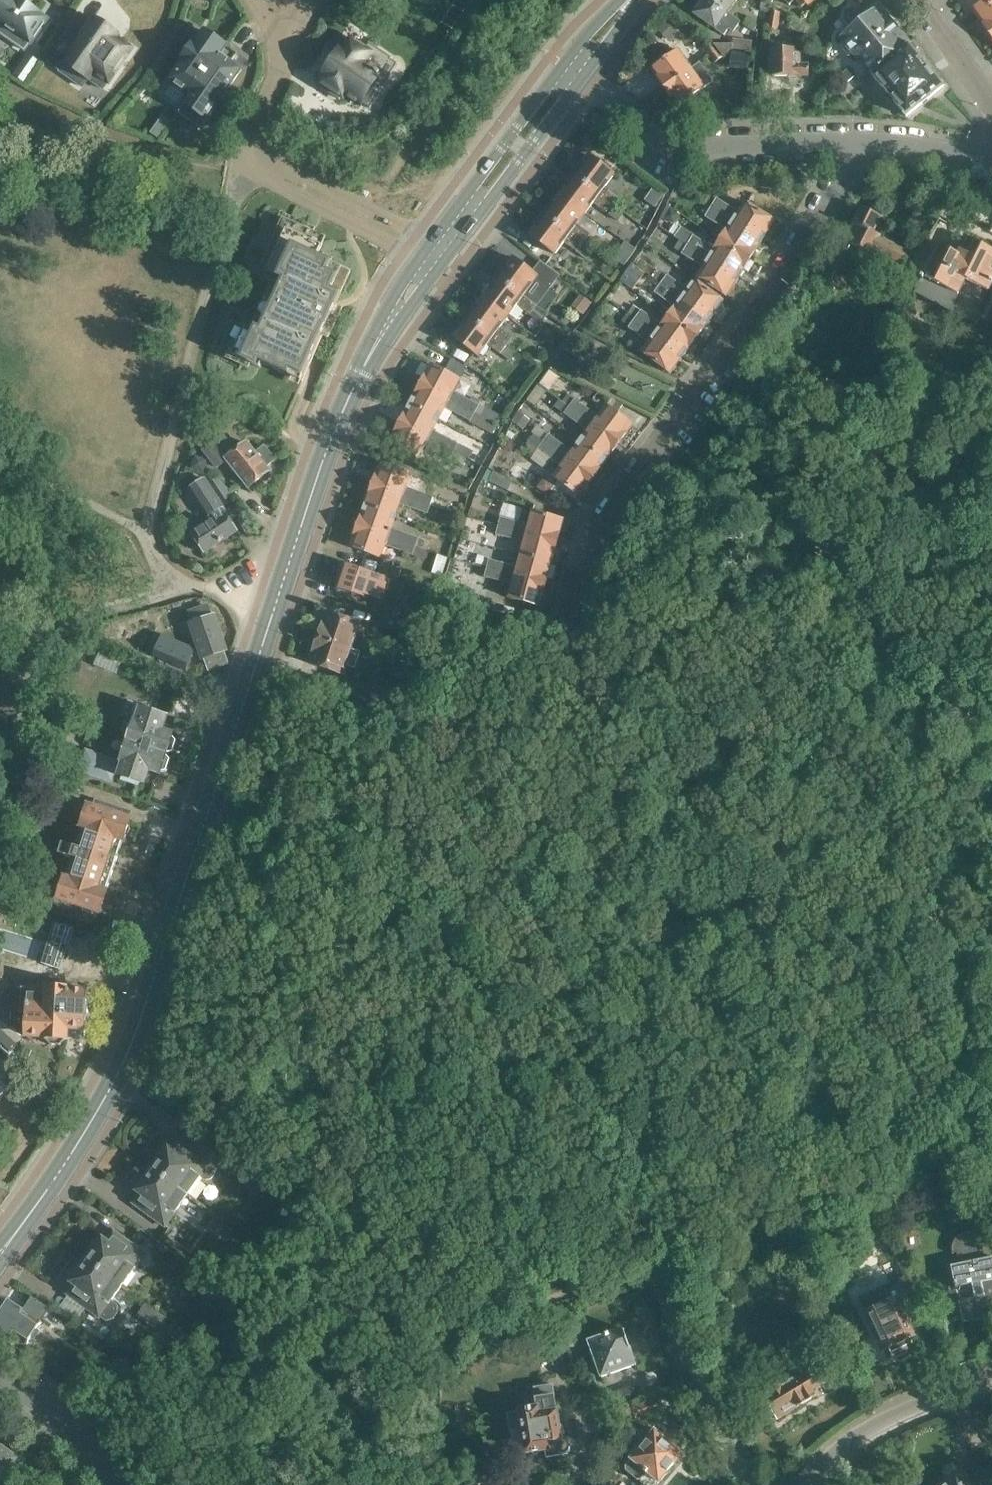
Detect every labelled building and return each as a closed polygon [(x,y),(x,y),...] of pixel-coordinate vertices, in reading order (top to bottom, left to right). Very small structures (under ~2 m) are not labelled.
[(24,50),(46,19),(40,15),(40,14),(19,0),(0,0),(0,33),(24,50)] [(710,0),(704,0),(694,14),(715,29),(714,29),(723,36),(728,29),(733,33),(740,22),(727,13),(728,12),(710,0)] [(728,12),(737,0),(710,0),(728,12)] [(769,10),(771,1),(767,0),(762,0),(760,9),(769,10)] [(977,15),(991,4),(991,0),(965,0),(965,1),(969,6),(971,6),(977,15)] [(991,34),(991,33),(991,4),(977,15),(983,23),(983,26),(987,31),(989,32),(991,34)] [(841,37),(872,75),(909,44),(878,6),(841,37)] [(767,30),(777,32),(780,13),(770,11),(767,30)] [(788,30),(807,35),(811,20),(792,15),(788,30)] [(742,25),(752,33),(759,24),(749,16),(742,25)] [(89,28),(76,19),(61,40),(75,49),(59,72),(82,87),(88,79),(103,89),(130,49),(115,39),(117,36),(95,21),(89,28)] [(169,82),(159,96),(180,110),(190,96),(225,46),(204,31),(196,42),(196,41),(187,55),(187,54),(186,55),(180,64),(181,65),(169,82)] [(330,67),(320,82),(343,97),(345,95),(360,105),(361,102),(369,108),(383,88),(374,83),(380,74),(387,79),(397,65),(390,60),(390,59),(369,45),(366,50),(349,39),(348,40),(344,47),(339,54),(336,52),(327,65),(330,67)] [(909,44),(872,75),(907,116),(944,86),(914,50),(918,47),(912,41),(909,44)] [(703,48),(709,56),(716,50),(711,43),(703,48)] [(178,113),(201,129),(242,70),(231,63),(236,54),(226,47),(227,47),(225,46),(190,96),(178,113)] [(774,75),(810,75),(810,64),(801,64),(801,57),(797,52),(792,52),(792,48),(774,48),(774,75)] [(653,68),(666,87),(692,68),(678,49),(653,68)] [(714,63),(722,57),(716,50),(709,56),(714,63)] [(38,62),(28,55),(15,74),(24,81),(38,62)] [(692,68),(666,87),(680,105),(713,81),(700,62),(692,68)] [(836,78),(842,86),(855,76),(849,68),(836,78)] [(162,115),(150,133),(160,139),(172,122),(162,115)] [(573,176),(612,204),(617,196),(605,187),(614,174),(588,155),(573,176)] [(573,176),(557,196),(584,215),(593,203),(605,212),(612,204),(573,176)] [(705,203),(711,207),(762,239),(775,220),(745,201),(738,211),(717,198),(716,199),(710,195),(705,203)] [(557,196),(543,216),(582,244),(588,236),(575,226),(584,215),(557,196)] [(948,198),(938,220),(952,227),(963,206),(948,198)] [(859,226),(851,243),(872,253),(874,248),(887,255),(881,268),(900,277),(907,265),(913,252),(880,236),(881,234),(874,231),(881,215),(863,206),(854,224),(859,226)] [(721,238),(751,257),(762,239),(711,207),(706,215),(727,229),(721,238)] [(582,244),(543,216),(528,235),(554,254),(563,242),(587,260),(592,252),(582,244)] [(667,230),(739,276),(751,257),(721,238),(715,248),(673,221),(667,230)] [(302,382),(351,270),(317,255),(323,241),(308,234),(307,235),(287,226),(273,257),(272,257),(271,259),(277,261),(270,275),(274,276),(250,329),(244,326),(243,328),(244,328),(232,355),(242,360),(242,361),(260,369),(262,364),(302,382)] [(739,276),(667,230),(666,232),(679,241),(675,247),(704,266),(697,276),(727,295),(739,276)] [(913,294),(949,312),(965,279),(988,290),(991,284),(991,270),(989,269),(991,263),(991,250),(967,237),(958,255),(939,246),(929,267),(924,265),(919,275),(922,277),(913,294)] [(512,258),(497,278),(536,306),(559,276),(540,261),(531,273),(512,258)] [(652,276),(709,319),(723,300),(695,279),(687,289),(668,274),(666,275),(657,269),(652,276)] [(668,315),(696,336),(709,319),(652,276),(646,284),(674,306),(668,315)] [(482,298),(508,317),(517,305),(541,323),(547,315),(536,306),(497,278),(482,298)] [(579,294),(571,306),(583,315),(591,303),(579,294)] [(508,317),(482,298),(468,316),(506,346),(512,338),(499,329),(508,317)] [(634,304),(628,312),(683,353),(696,336),(668,315),(661,324),(634,304)] [(683,353),(628,312),(622,321),(649,341),(642,350),(670,371),(683,353)] [(506,346),(468,316),(452,338),(478,357),(487,346),(509,362),(516,353),(506,346)] [(420,384),(486,419),(490,411),(452,391),(459,379),(431,364),(420,384)] [(409,403),(438,418),(444,407),(486,429),(490,422),(486,420),(486,419),(420,384),(409,403)] [(563,401),(619,441),(632,423),(606,404),(598,415),(568,393),(563,401)] [(569,407),(559,400),(554,407),(564,414),(565,412),(569,407)] [(438,418),(409,403),(399,422),(465,457),(469,449),(432,430),(438,418)] [(579,439),(606,459),(619,441),(573,408),(569,407),(565,412),(587,429),(579,439)] [(519,412),(512,421),(524,429),(530,420),(519,412)] [(467,458),(465,457),(399,422),(389,442),(417,457),(424,446),(462,466),(467,458)] [(549,434),(544,441),(593,477),(606,459),(579,439),(571,450),(549,434)] [(224,435),(204,451),(217,467),(228,459),(235,469),(233,471),(237,475),(239,473),(249,487),(269,470),(266,467),(276,459),(265,445),(255,453),(247,442),(236,451),(224,435)] [(593,477),(544,441),(543,442),(534,435),(524,448),(532,454),(537,447),(560,465),(553,475),(580,495),(593,477)] [(425,503),(435,507),(444,510),(447,501),(406,486),(410,474),(380,463),(373,485),(425,503)] [(489,481),(508,490),(513,480),(494,471),(489,481)] [(205,479),(189,489),(207,517),(210,515),(213,520),(193,532),(206,552),(236,532),(220,508),(223,507),(205,479)] [(373,485),(365,506),(395,516),(400,504),(432,516),(435,507),(425,503),(373,485)] [(365,506),(358,526),(427,551),(430,543),(391,529),(395,516),(365,506)] [(498,526),(558,541),(563,519),(531,511),(528,525),(505,519),(500,518),(498,526)] [(520,555),(552,563),(558,541),(498,526),(487,523),(484,531),(523,542),(520,555)] [(427,551),(358,526),(350,547),(381,557),(385,545),(424,560),(427,551)] [(552,563),(520,555),(517,567),(489,559),(489,558),(478,555),(475,564),(487,567),(486,569),(546,584),(552,563)] [(379,572),(399,578),(402,568),(382,561),(379,572)] [(343,564),(335,588),(370,600),(370,598),(387,604),(389,598),(398,602),(404,584),(343,564)] [(546,584),(486,569),(481,567),(479,576),(512,584),(509,598),(541,606),(546,584)] [(227,650),(215,616),(212,617),(208,605),(190,611),(193,621),(189,622),(201,661),(206,659),(210,669),(228,662),(224,651),(227,650)] [(407,608),(402,621),(422,628),(426,615),(407,608)] [(317,637),(350,648),(359,623),(326,612),(317,637)] [(382,614),(378,626),(397,633),(402,621),(382,614)] [(137,657),(157,665),(169,634),(149,625),(137,657)] [(350,648),(317,637),(309,662),(342,674),(345,664),(353,667),(359,651),(350,648)] [(364,699),(388,708),(393,695),(368,686),(364,699)] [(129,741),(167,754),(173,753),(176,741),(173,737),(174,734),(164,730),(168,717),(163,715),(164,711),(147,706),(146,710),(143,709),(139,723),(135,721),(129,741)] [(167,754),(129,741),(122,761),(126,762),(125,765),(119,763),(120,760),(85,748),(77,772),(112,784),(117,769),(123,771),(121,775),(123,776),(122,780),(139,786),(140,782),(146,783),(150,770),(161,773),(161,772),(167,771),(171,759),(167,755),(167,754)] [(63,843),(60,853),(74,858),(61,899),(100,912),(130,819),(123,817),(126,808),(96,799),(93,807),(90,806),(77,847),(63,843)] [(45,925),(43,945),(76,948),(78,932),(59,927),(45,925)] [(85,1038),(85,1031),(88,989),(23,986),(22,1006),(28,1007),(27,1036),(42,1037),(42,1038),(45,1038),(51,1044),(61,1045),(69,1039),(70,1039),(70,1038),(85,1038)] [(9,1090),(2,1083),(7,1077),(0,1070),(0,1099),(9,1090)] [(150,1166),(189,1195),(201,1178),(204,1179),(207,1179),(211,1178),(214,1176),(215,1173),(216,1170),(215,1168),(214,1166),(213,1165),(209,1162),(215,1153),(186,1132),(180,1141),(179,1140),(172,1150),(169,1148),(163,1156),(161,1155),(157,1156),(150,1166)] [(189,1195),(150,1166),(141,1178),(142,1182),(144,1183),(138,1191),(141,1193),(133,1203),(165,1227),(189,1195)] [(247,1188),(257,1195),(260,1191),(262,1193),(268,1186),(256,1176),(247,1188)] [(215,1230),(226,1239),(233,1228),(222,1220),(215,1230)] [(83,1257),(122,1285),(145,1254),(113,1231),(106,1241),(103,1239),(97,1247),(95,1246),(91,1246),(83,1257)] [(953,1254),(953,1253),(957,1253),(958,1262),(959,1262),(959,1263),(950,1265),(955,1288),(971,1284),(974,1298),(958,1302),(962,1323),(991,1317),(991,1256),(985,1258),(985,1257),(983,1247),(986,1246),(986,1247),(987,1247),(986,1243),(984,1239),(981,1236),(978,1234),(974,1232),(970,1232),(966,1232),(962,1233),(958,1236),(955,1239),(953,1242),(952,1246),(952,1250),(952,1254),(953,1254)] [(122,1285),(83,1257),(75,1268),(76,1272),(78,1273),(72,1281),(75,1283),(67,1294),(99,1317),(100,1317),(106,1321),(113,1319),(118,1313),(118,1305),(112,1300),(122,1285)] [(887,1304),(858,1317),(865,1330),(848,1338),(858,1360),(889,1346),(893,1354),(897,1356),(912,1350),(914,1344),(910,1337),(915,1335),(911,1326),(917,1324),(900,1286),(882,1294),(887,1304)] [(26,1345),(41,1323),(8,1301),(0,1314),(0,1328),(26,1345)] [(49,1322),(71,1337),(78,1326),(56,1312),(49,1322)] [(830,1321),(838,1340),(860,1331),(852,1312),(830,1321)] [(603,1323),(589,1328),(593,1339),(590,1341),(602,1375),(604,1375),(608,1387),(621,1383),(626,1394),(645,1387),(643,1383),(641,1384),(638,1377),(628,1348),(631,1347),(624,1328),(607,1335),(603,1323)] [(126,1361),(137,1369),(146,1357),(134,1349),(126,1361)] [(827,1380),(812,1356),(798,1364),(801,1368),(761,1393),(778,1419),(817,1396),(813,1389),(827,1380)] [(520,1412),(509,1414),(511,1430),(523,1429),(526,1454),(544,1452),(545,1458),(562,1456),(567,1454),(569,1453),(570,1451),(569,1449),(569,1447),(567,1445),(565,1444),(562,1444),(560,1425),(558,1425),(553,1386),(535,1389),(535,1390),(521,1392),(523,1410),(520,1410),(520,1412)] [(661,1411),(657,1398),(634,1405),(639,1418),(661,1411)] [(626,1464),(627,1471),(637,1479),(641,1479),(647,1471),(659,1481),(684,1450),(656,1427),(626,1464)] [(13,1458),(0,1449),(0,1476),(13,1458)] [(968,1479),(963,1483),(956,1474),(949,1479),(946,1476),(934,1484),(973,1484),(968,1479)]
